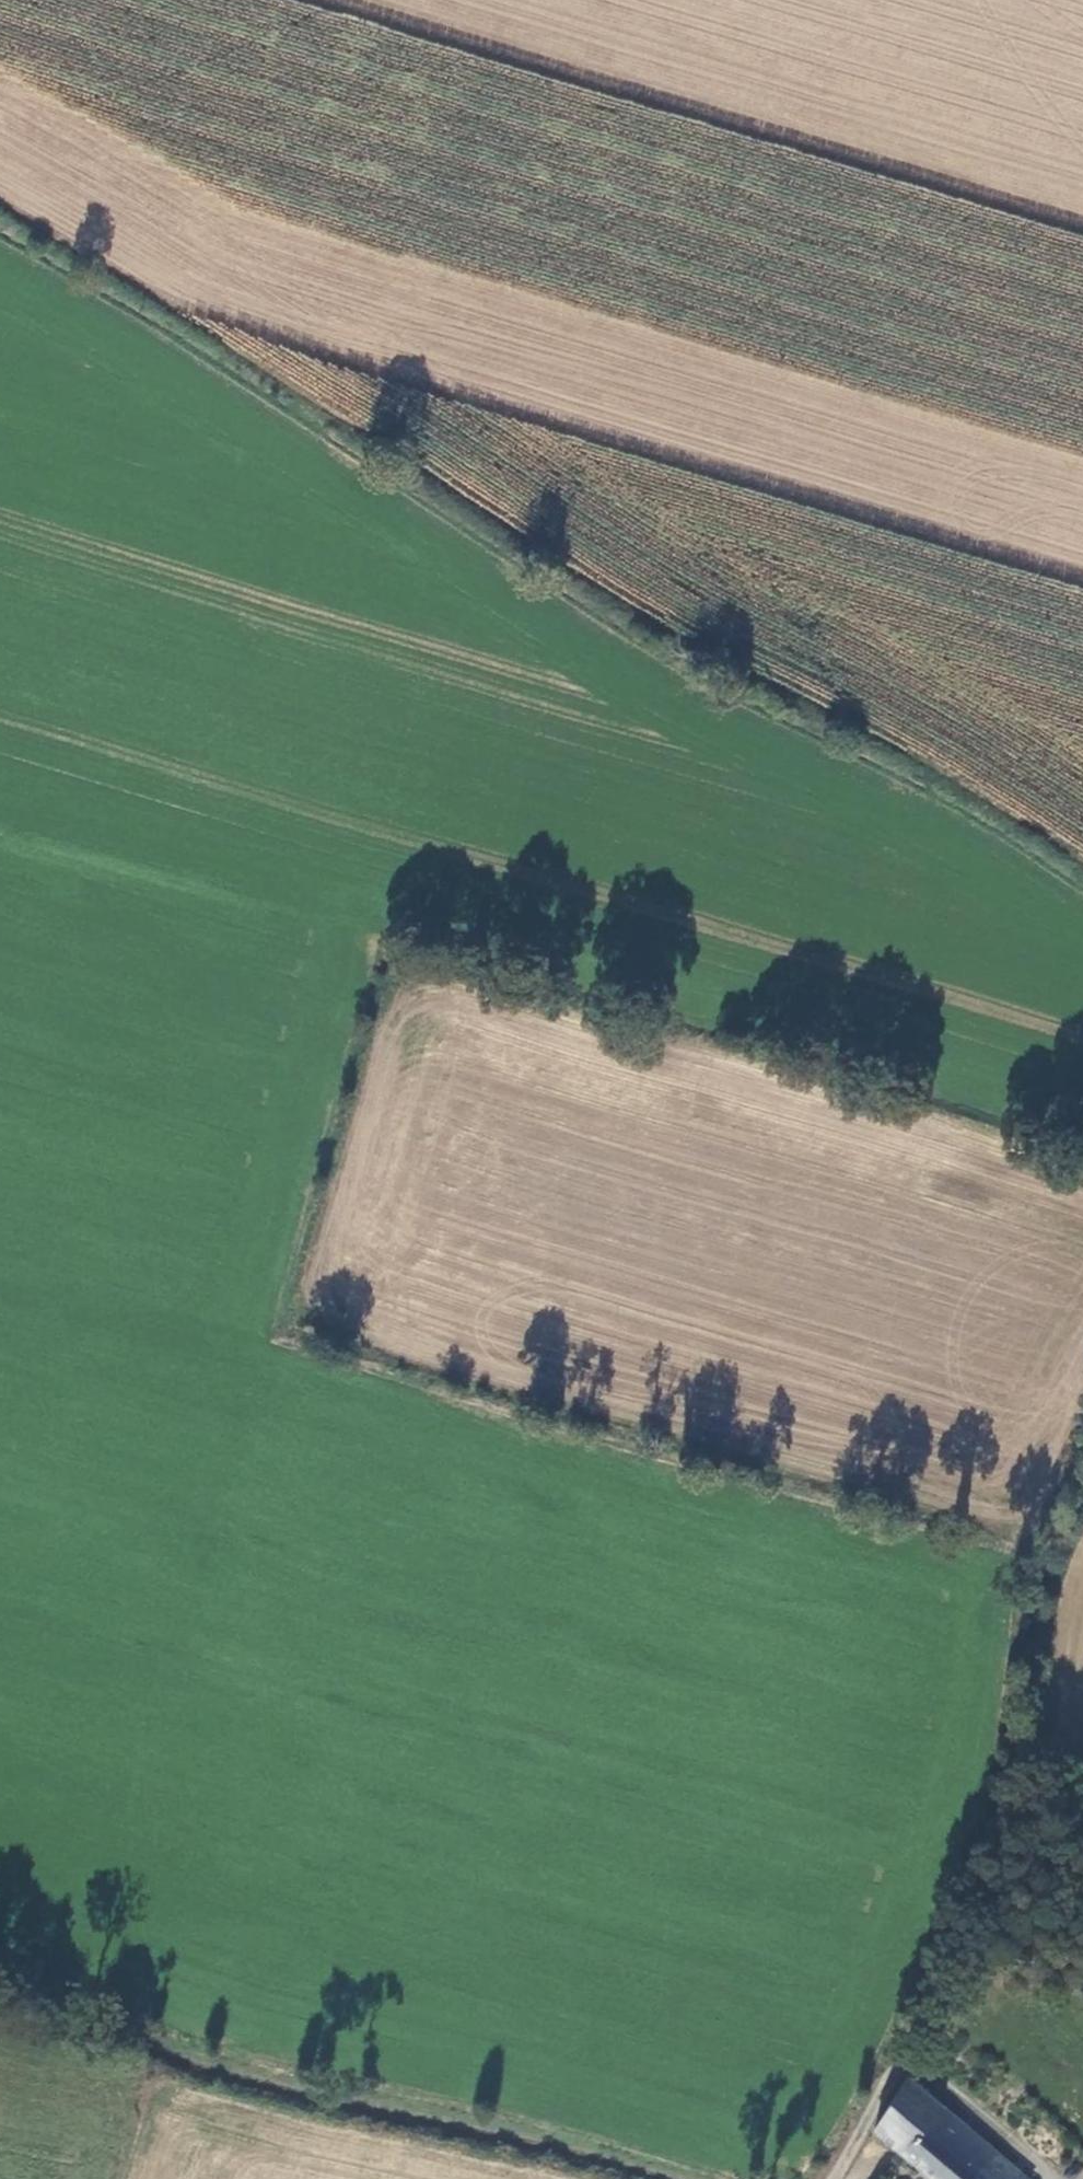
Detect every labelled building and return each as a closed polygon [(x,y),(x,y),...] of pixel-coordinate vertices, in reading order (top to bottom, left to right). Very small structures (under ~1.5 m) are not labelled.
[(915,2178),(1016,2178),(905,2087),(898,2097),(872,2144),(915,2178)]
